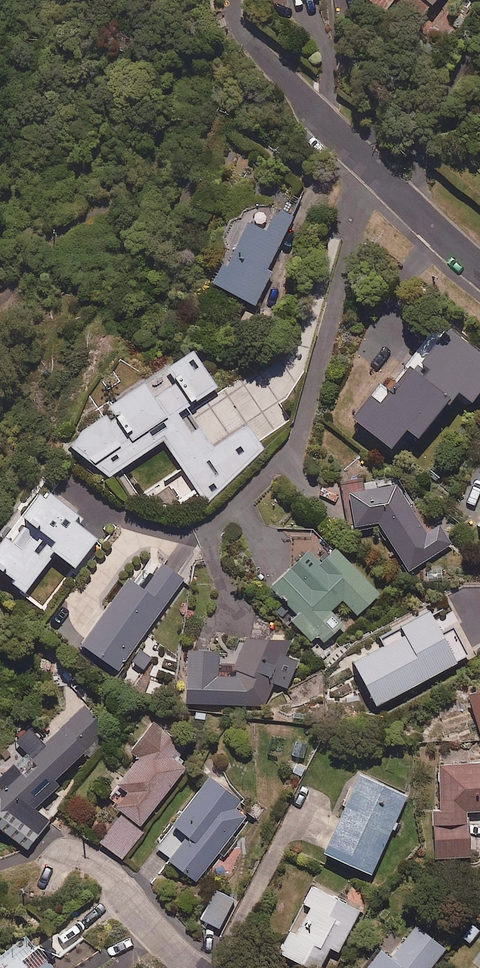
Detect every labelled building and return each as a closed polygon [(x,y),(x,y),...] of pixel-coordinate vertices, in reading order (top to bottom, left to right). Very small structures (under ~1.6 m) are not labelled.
[(382,15),(393,0),(362,0),(382,15)] [(411,8),(417,0),(399,0),(411,8)] [(429,9),(436,0),(417,0),(429,9)] [(300,201),(284,193),(265,233),(240,222),(228,247),(210,286),(254,307),(270,273),(266,271),(300,201)] [(448,331),(434,349),(427,343),(385,395),(377,389),(349,423),(387,453),(403,433),(416,443),(455,395),(469,406),(479,391),(479,357),(448,331)] [(174,363),(172,361),(134,386),(103,408),(109,416),(63,448),(108,480),(162,442),(181,469),(130,503),(168,516),(197,493),(205,504),(262,451),(247,428),(212,452),(197,431),(189,436),(175,416),(214,389),(189,353),(174,363)] [(427,534),(393,487),(346,497),(353,528),(377,527),(408,573),(452,544),(440,525),(427,534)] [(52,492),(44,502),(37,496),(0,544),(0,578),(23,595),(52,557),(72,572),(95,542),(68,521),(76,510),(52,492)] [(379,593),(334,550),(321,564),(308,551),(270,590),(297,615),(290,622),(318,649),(343,624),(330,611),(341,600),(358,616),(379,593)] [(182,582),(160,567),(142,592),(127,581),(80,647),(116,674),(182,582)] [(397,631),(374,643),(378,651),(351,666),(374,709),(465,660),(451,634),(440,639),(427,615),(397,631)] [(289,643),(243,641),(238,655),(217,654),(186,653),(184,705),(265,707),(274,684),(286,689),(297,662),(287,657),(289,643)] [(466,697),(479,737),(479,692),(466,697)] [(79,709),(31,762),(23,754),(0,779),(0,837),(24,852),(48,825),(34,812),(56,787),(53,785),(102,730),(79,709)] [(182,744),(153,723),(130,754),(137,759),(106,801),(123,813),(100,843),(122,859),(144,831),(140,828),(187,766),(173,756),(182,744)] [(308,768),(290,760),(284,772),(302,780),(308,768)] [(437,768),(439,814),(431,815),(433,861),(468,859),(466,814),(479,814),(479,766),(437,768)] [(156,846),(171,858),(167,862),(194,884),(251,812),(209,778),(170,827),(156,846)] [(404,798),(356,778),(323,857),(370,877),(404,798)] [(312,889),(277,956),(300,967),(319,967),(329,950),(337,954),(358,913),(312,889)] [(233,902),(215,892),(199,921),(218,931),(233,902)] [(469,920),(456,939),(469,947),(479,930),(479,927),(469,920)] [(417,925),(389,960),(380,952),(368,967),(430,967),(446,948),(417,925)] [(32,935),(0,960),(0,967),(58,967),(32,935)]
